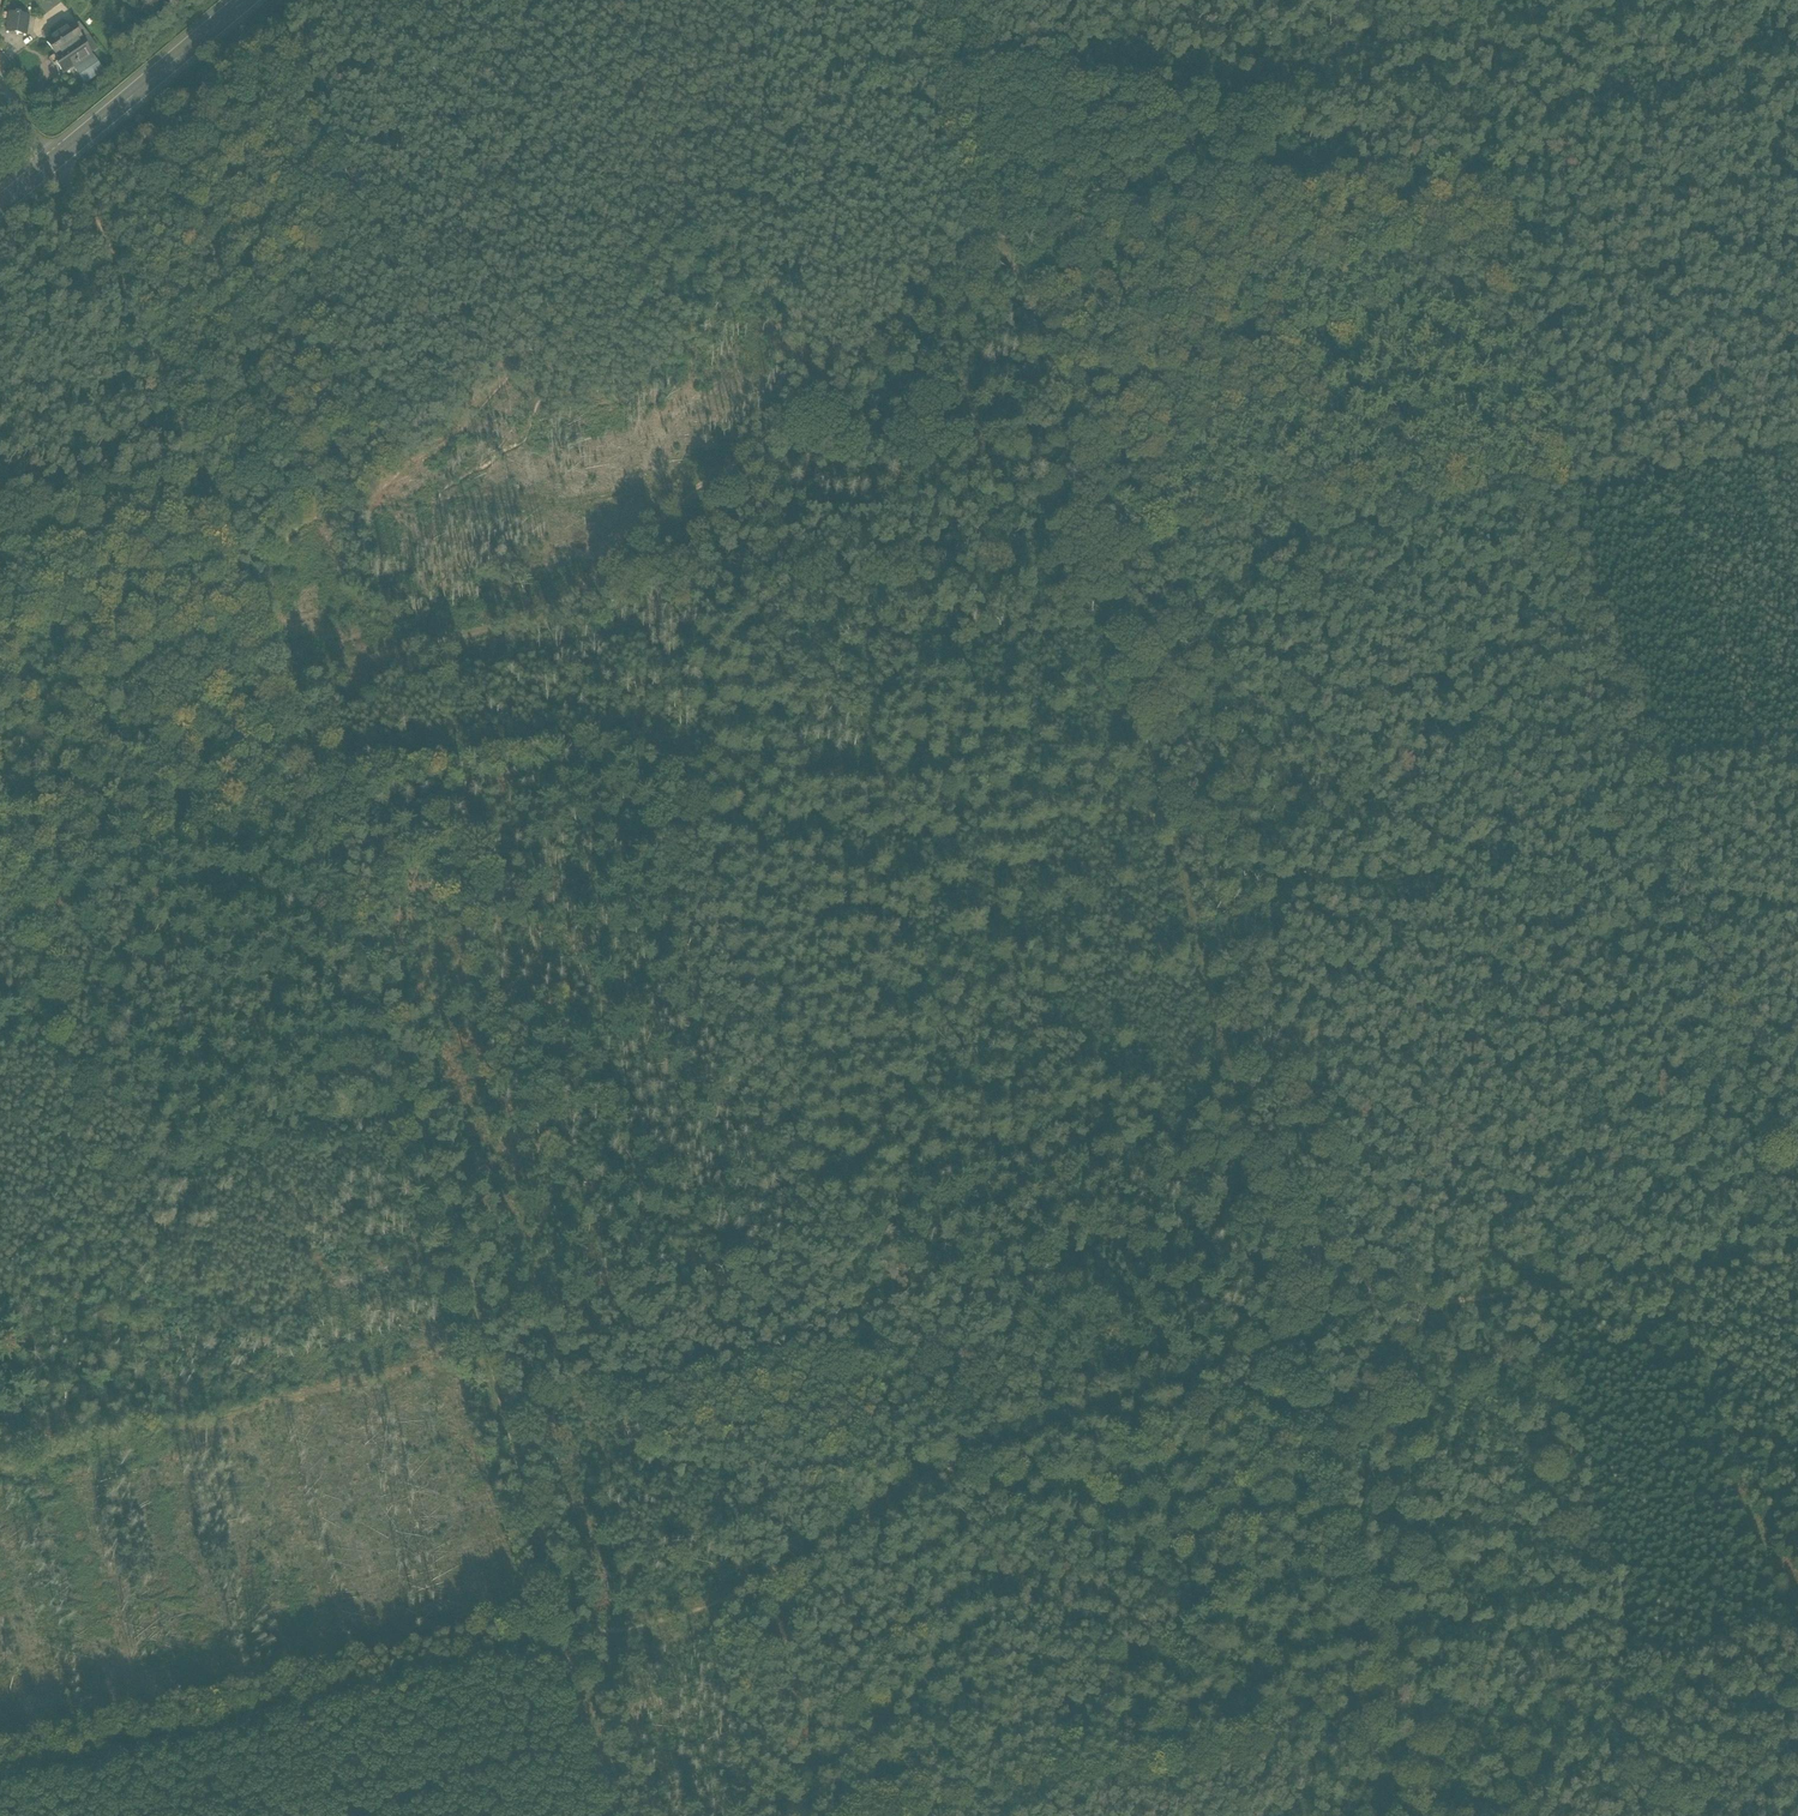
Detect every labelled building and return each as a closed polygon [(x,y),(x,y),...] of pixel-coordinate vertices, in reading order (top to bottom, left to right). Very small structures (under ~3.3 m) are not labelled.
[(28,18),(9,15),(7,34),(25,37),(28,18)] [(89,37),(79,24),(73,28),(82,42),(89,37)] [(73,28),(71,27),(46,44),(55,57),(52,59),(51,62),(53,65),(56,65),(63,75),(90,55),(81,42),(82,42),(73,28)] [(75,70),(82,79),(100,66),(93,56),(82,64),(82,65),(75,70)] [(369,153),(371,154),(373,152),(373,150),(369,144),(365,147),(364,148),(366,150),(369,153)]
